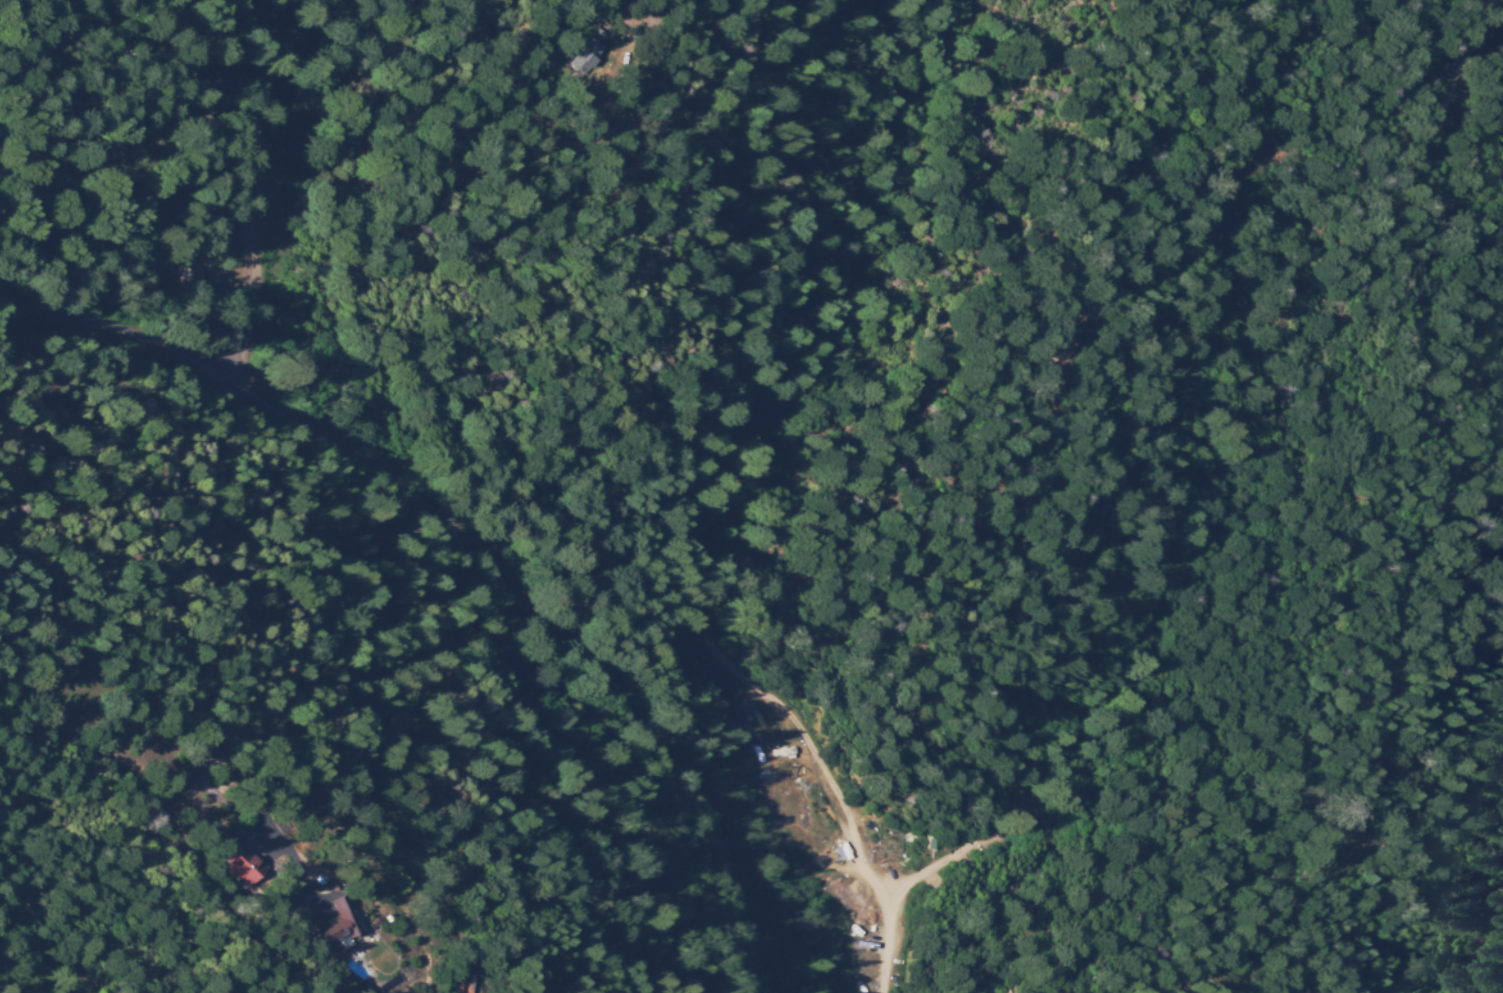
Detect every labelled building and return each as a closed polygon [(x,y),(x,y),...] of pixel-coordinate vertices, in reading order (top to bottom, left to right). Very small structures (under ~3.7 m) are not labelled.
[(586,76),(571,64),(598,28),(608,36),(599,48),(604,52),(586,76)] [(231,847),(227,838),(236,834),(240,843),(231,847)] [(252,889),(228,868),(246,848),(270,869),(252,889)] [(328,947),(320,930),(342,921),(333,900),(347,894),(355,913),(354,914),(362,932),(351,937),(352,939),(341,944),(340,942),(328,947)]
